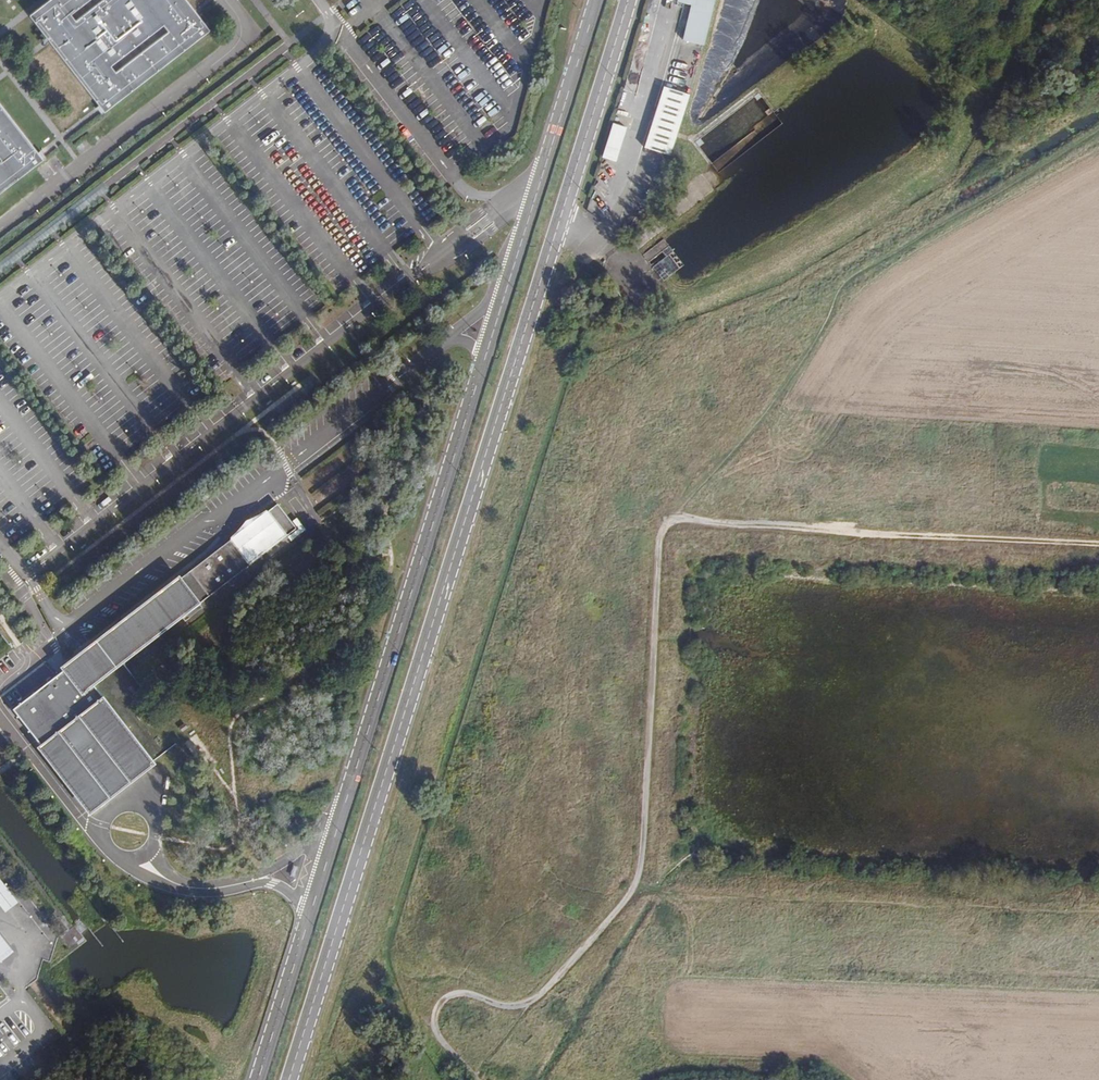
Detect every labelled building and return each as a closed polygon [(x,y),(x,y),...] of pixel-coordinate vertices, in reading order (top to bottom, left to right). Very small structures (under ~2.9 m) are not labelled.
[(32,11),(103,112),(216,33),(192,0),(48,0),(32,11)] [(692,18),(711,24),(718,0),(697,0),(692,18)] [(671,64),(651,125),(676,133),(696,72),(671,64)] [(47,164),(0,95),(0,196),(47,164)] [(613,124),(626,128),(633,105),(620,101),(613,124)] [(275,139),(265,149),(271,154),(280,144),(275,139)] [(335,243),(347,233),(342,227),(330,237),(335,243)] [(293,536),(276,514),(13,719),(92,821),(158,770),(167,763),(129,714),(146,701),(122,670),(293,536)]
